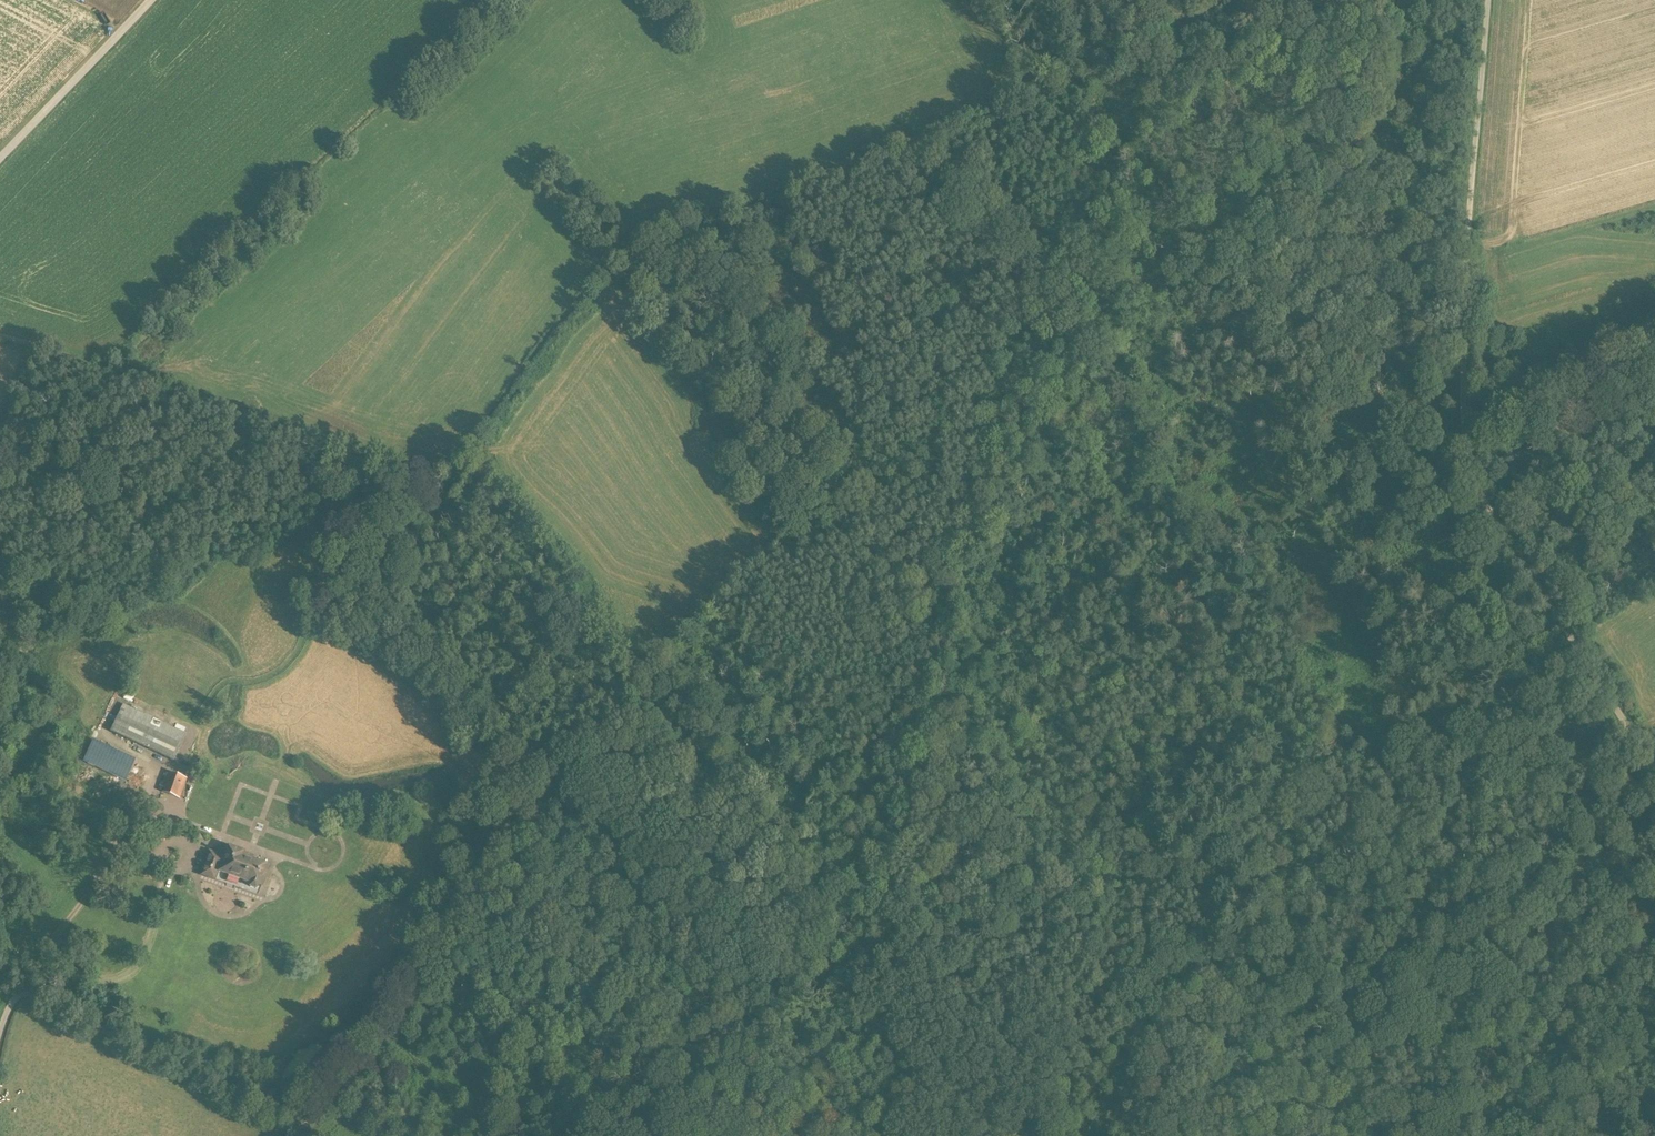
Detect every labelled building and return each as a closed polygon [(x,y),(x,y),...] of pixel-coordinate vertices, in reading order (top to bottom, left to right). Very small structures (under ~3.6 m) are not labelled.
[(172,761),(185,733),(123,704),(110,732),(172,761)] [(94,739),(84,762),(128,780),(137,758),(94,739)] [(161,792),(179,799),(187,779),(169,772),(161,792)] [(261,888),(268,867),(254,862),(256,857),(221,845),(217,855),(210,852),(201,875),(215,880),(218,872),(249,883),(249,887),(255,889),(258,886),(261,888)]
